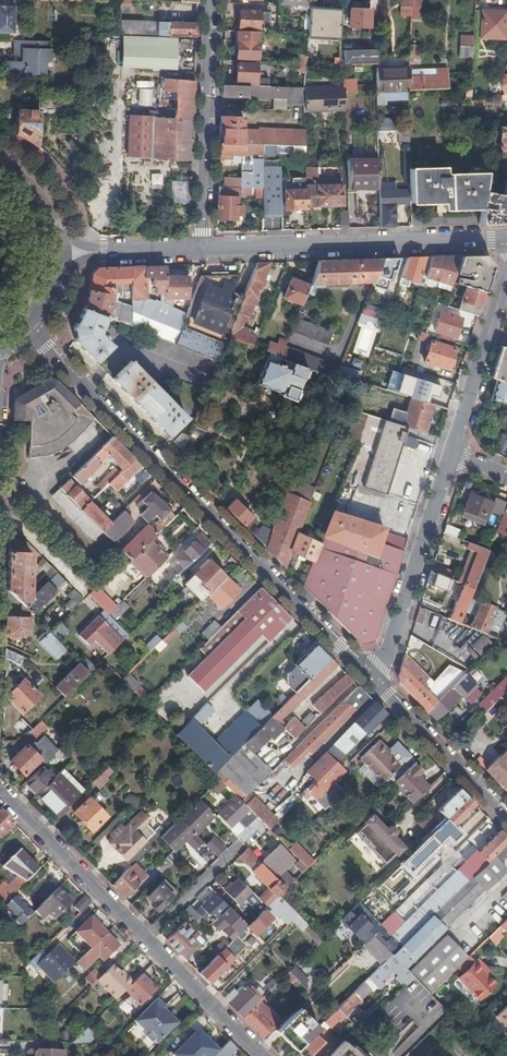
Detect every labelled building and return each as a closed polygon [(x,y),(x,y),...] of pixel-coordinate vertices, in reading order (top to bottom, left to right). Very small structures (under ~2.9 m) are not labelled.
[(14,34),(15,7),(13,7),(13,0),(0,0),(0,33),(14,34)] [(411,8),(411,19),(419,19),(420,0),(411,0),(411,8)] [(309,8),(309,6),(289,5),(289,16),(309,16),(309,8)] [(341,9),(309,8),(309,16),(308,33),(307,42),(340,43),(341,9)] [(370,10),(350,9),(350,13),(347,13),(347,23),(350,23),(350,27),(370,28),(370,10)] [(506,12),(482,11),(481,38),(505,39),(506,12)] [(269,13),(240,12),(239,28),(269,29),(269,13)] [(197,36),(197,23),(170,22),(170,18),(161,18),(161,22),(158,22),(158,35),(197,36)] [(144,21),(121,20),(120,34),(144,35),(144,21)] [(258,32),(238,31),(237,58),(257,59),(258,32)] [(174,38),(120,36),(119,66),(173,68),(174,38)] [(473,48),(474,37),(460,37),(460,47),(473,48)] [(41,75),(46,75),(47,59),(51,59),(52,49),(47,48),(47,41),(23,41),(16,40),(15,56),(18,56),(23,56),(23,61),(18,61),(12,61),(11,74),(41,75)] [(306,55),(316,54),(316,44),(306,44),(306,55)] [(419,46),(409,46),(408,62),(411,62),(411,59),(418,59),(419,46)] [(473,58),(473,48),(460,47),(459,57),(473,58)] [(377,63),(377,49),(352,50),(351,59),(343,59),(344,49),(340,49),(339,59),(339,64),(377,63)] [(306,63),(297,63),(296,72),(305,72),(306,66),(306,63)] [(257,64),(237,64),(236,81),(256,81),(257,64)] [(408,70),(377,69),(376,86),(376,91),(377,99),(377,102),(386,102),(386,99),(407,100),(407,91),(407,90),(408,78),(408,70)] [(407,90),(447,89),(447,74),(447,69),(435,69),(435,77),(408,78),(407,90)] [(192,161),(195,81),(163,80),(161,114),(127,113),(125,158),(192,161)] [(376,86),(355,87),(355,80),(344,80),(344,87),(344,91),(344,93),(376,91),(376,86)] [(287,87),(222,86),(222,93),(222,97),(252,98),(253,97),(286,97),(287,87)] [(286,97),(286,105),(304,106),(304,96),(304,89),(304,88),(287,87),(286,97)] [(305,112),(345,110),(344,93),(344,91),(344,87),(304,89),(304,96),(304,106),(305,112)] [(151,104),(151,90),(131,90),(131,103),(151,104)] [(34,143),(39,147),(40,106),(36,106),(36,111),(19,110),(18,134),(25,138),(34,143)] [(465,114),(449,114),(449,129),(465,128),(465,114)] [(221,125),(220,144),(263,145),(275,145),(302,146),(306,147),(305,130),(289,130),(258,129),(258,131),(243,130),(243,118),(221,117),(221,125)] [(378,132),(382,131),(385,131),(390,131),(389,123),(377,123),(378,132)] [(256,188),(263,188),(263,167),(263,154),(263,145),(220,144),(219,160),(228,160),(228,156),(232,156),(242,156),(253,157),(253,154),(259,155),(259,159),(253,159),(252,165),(242,165),(241,188),(244,188),(256,188)] [(263,145),(263,154),(275,154),(275,145),(263,145)] [(242,156),(242,165),(252,165),(253,159),(253,157),(242,156)] [(263,188),(262,198),(263,215),(281,214),(280,167),(263,167),(263,188)] [(307,207),(340,206),(343,206),(341,179),(318,180),(318,167),(306,168),(307,190),(307,207)] [(445,209),(481,208),(482,202),(484,192),(487,174),(461,175),(444,175),(444,168),(410,169),(411,203),(438,202),(438,212),(445,212),(445,209)] [(379,195),(379,191),(378,170),(347,171),(348,196),(379,195)] [(150,183),(162,183),(162,172),(150,172),(150,183)] [(506,176),(504,185),(505,186),(503,192),(502,196),(494,194),(488,193),(484,192),(482,202),(493,204),(493,210),(481,208),(479,224),(488,224),(499,224),(506,217),(506,176)] [(191,182),(173,181),(172,202),(190,203),(191,182)] [(218,197),(237,198),(244,198),(244,188),(241,188),(218,187),(218,193),(218,197)] [(307,209),(307,207),(307,190),(284,191),(285,210),(297,210),(297,209),(307,209)] [(380,228),(396,227),(395,204),(408,204),(408,190),(379,191),(379,195),(380,228)] [(218,197),(217,219),(236,219),(237,216),(242,216),(243,205),(237,205),(237,198),(218,197)] [(340,229),(349,229),(348,213),(340,214),(340,229)] [(477,255),(461,256),(453,282),(457,284),(466,286),(486,292),(493,267),(486,255),(477,255)] [(453,256),(445,257),(439,281),(450,284),(449,288),(451,289),(453,282),(461,256),(453,256)] [(419,257),(407,258),(402,277),(419,282),(421,275),(427,277),(432,257),(419,257)] [(438,257),(432,257),(427,277),(439,281),(445,257),(438,257)] [(392,258),(383,259),(376,275),(384,278),(390,280),(393,271),(395,271),(399,258),(392,258)] [(351,260),(319,261),(315,275),(310,286),(308,291),(317,291),(316,284),(373,282),(376,275),(383,259),(351,260)] [(271,263),(258,263),(245,295),(258,300),(265,282),(271,263)] [(155,267),(145,267),(145,278),(153,278),(153,284),(154,286),(157,286),(157,294),(166,294),(166,276),(166,266),(155,267)] [(88,299),(84,309),(106,318),(108,318),(115,289),(131,289),(131,267),(99,269),(93,274),(91,281),(90,289),(88,299)] [(137,267),(131,267),(131,289),(132,299),(145,298),(145,278),(145,267),(137,267)] [(187,313),(174,344),(175,344),(219,361),(229,336),(236,318),(243,301),(230,296),(238,275),(201,276),(187,313)] [(166,276),(166,294),(166,299),(189,299),(189,277),(166,276)] [(308,291),(310,286),(292,279),(284,298),(303,305),(308,291)] [(453,282),(451,289),(446,305),(450,307),(457,284),(453,282)] [(482,303),(486,292),(466,286),(459,310),(478,316),(482,303)] [(132,299),(132,328),(146,333),(174,344),(187,313),(168,306),(166,305),(145,298),(132,299)] [(363,313),(376,316),(378,306),(365,304),(363,313)] [(106,318),(84,309),(81,317),(78,322),(75,328),(76,342),(96,361),(113,343),(105,335),(103,337),(99,333),(103,324),(106,318)] [(441,338),(448,340),(449,335),(456,337),(462,318),(441,312),(436,331),(443,333),(441,338)] [(239,320),(236,318),(229,336),(254,346),(256,341),(240,334),(243,324),(239,322),(239,320)] [(334,332),(298,318),(294,325),(292,331),(329,345),(334,332)] [(426,334),(420,332),(418,338),(428,342),(430,335),(426,334)] [(174,344),(146,333),(141,346),(213,376),(219,361),(175,344),(174,344)] [(270,342),(267,351),(271,352),(282,356),(285,347),(270,342)] [(435,365),(438,366),(449,370),(456,349),(432,342),(426,362),(435,365)] [(337,373),(340,366),(286,346),(285,347),(282,356),(281,359),(287,361),(309,369),(335,378),(337,373)] [(492,378),(497,380),(506,383),(506,349),(502,348),(496,365),(492,378)] [(308,371),(309,369),(287,361),(285,365),(284,365),(283,365),(280,364),(281,359),(282,356),(271,352),(259,384),(283,393),(283,396),(296,401),(298,399),(299,399),(301,393),(300,392),(301,390),(300,389),(304,379),(305,380),(305,378),(307,378),(310,371),(308,371)] [(130,361),(113,379),(168,435),(186,417),(130,361)] [(441,385),(393,369),(387,389),(413,397),(427,402),(430,394),(437,396),(441,385)] [(497,380),(492,399),(506,404),(506,383),(497,380)] [(17,400),(14,404),(13,422),(29,423),(29,462),(47,459),(62,452),(75,442),(96,421),(57,382),(53,381),(48,381),(31,391),(34,396),(28,400),(23,398),(20,398),(17,400)] [(31,391),(20,398),(23,398),(28,400),(34,396),(31,391)] [(408,428),(424,432),(433,404),(427,402),(413,397),(408,414),(395,410),(390,422),(408,428)] [(386,493),(408,428),(390,422),(349,408),(340,437),(362,444),(349,480),(386,493)] [(179,459),(186,467),(198,437),(203,439),(206,431),(193,426),(189,436),(183,449),(179,459)] [(175,441),(183,449),(189,436),(182,434),(175,441)] [(134,459),(126,451),(112,438),(72,478),(80,485),(101,464),(100,463),(107,456),(110,458),(110,461),(112,462),(114,463),(118,466),(97,486),(102,491),(134,459)] [(142,467),(134,459),(102,491),(109,498),(142,467)] [(311,496),(314,484),(295,480),(292,492),(311,496)] [(69,481),(60,490),(82,511),(90,503),(94,498),(92,496),(88,500),(69,481)] [(163,530),(176,518),(151,493),(138,506),(143,512),(141,515),(148,522),(155,516),(160,521),(157,524),(163,530)] [(274,531),(267,549),(286,567),(292,551),(292,550),(299,533),(311,502),(289,493),(274,531)] [(485,525),(494,503),(471,494),(463,516),(485,525)] [(259,522),(236,500),(227,508),(267,549),(274,531),(263,527),(259,531),(255,527),(259,522)] [(496,531),(506,535),(506,502),(496,531)] [(90,503),(82,511),(103,532),(111,524),(90,503)] [(111,524),(103,532),(128,558),(131,561),(151,541),(161,532),(157,527),(154,531),(149,526),(125,549),(116,539),(133,522),(124,512),(111,524)] [(314,561),(303,585),(362,645),(376,641),(408,541),(384,533),(385,529),(334,512),(321,543),(314,561)] [(461,531),(446,525),(444,533),(459,538),(461,531)] [(24,540),(10,526),(9,557),(8,591),(24,607),(31,599),(28,596),(30,554),(20,544),(24,540)] [(314,561),(321,543),(299,533),(292,550),(292,551),(314,561)] [(214,540),(211,537),(207,541),(201,535),(177,560),(181,565),(166,580),(170,584),(182,573),(214,540)] [(157,547),(151,541),(131,561),(147,578),(168,558),(163,553),(157,547)] [(489,550),(488,550),(470,543),(467,548),(472,550),(477,553),(472,567),(466,564),(459,583),(465,585),(474,589),(489,550)] [(157,547),(163,553),(165,551),(159,544),(157,547)] [(477,553),(472,550),(466,564),(472,567),(477,553)] [(52,579),(57,573),(44,560),(38,566),(46,575),(33,587),(39,592),(48,583),(52,579)] [(226,578),(226,577),(209,560),(194,574),(211,592),(226,578)] [(136,579),(141,575),(129,561),(124,566),(136,579)] [(455,574),(434,564),(432,572),(454,581),(455,574)] [(450,589),(454,581),(432,572),(428,584),(448,592),(449,591),(451,593),(453,590),(450,589)] [(67,583),(57,573),(52,579),(59,586),(61,588),(67,583)] [(182,573),(170,584),(162,592),(168,597),(187,578),(182,573)] [(240,591),(226,578),(211,592),(209,595),(222,609),(240,591)] [(59,586),(52,579),(48,583),(55,590),(59,586)] [(39,592),(31,599),(24,607),(30,613),(32,616),(56,592),(55,590),(48,583),(39,592)] [(88,593),(108,613),(117,605),(97,584),(88,593)] [(470,598),(474,589),(465,585),(453,613),(452,613),(449,619),(460,623),(465,612),(470,598)] [(280,606),(262,588),(221,628),(209,640),(194,656),(201,664),(183,683),(197,698),(261,634),(270,642),(293,619),(280,606)] [(24,607),(8,591),(6,630),(6,640),(19,640),(20,637),(29,637),(30,613),(24,607)] [(77,606),(83,600),(79,596),(73,602),(77,606)] [(506,614),(506,613),(495,609),(496,607),(482,602),(481,603),(470,598),(465,612),(476,616),(472,628),(489,634),(491,629),(500,632),(504,621),(506,614)] [(113,650),(126,637),(112,623),(108,626),(99,617),(79,636),(88,646),(99,636),(113,650)] [(506,641),(506,638),(506,622),(504,621),(500,632),(498,638),(500,639),(506,641)] [(209,640),(221,628),(215,622),(203,634),(209,640)] [(66,630),(60,624),(51,634),(56,640),(66,630)] [(173,630),(163,640),(168,645),(178,635),(173,630)] [(488,643),(478,631),(450,657),(461,668),(488,643)] [(57,659),(66,650),(56,640),(51,634),(49,633),(40,642),(57,659)] [(331,658),(316,643),(294,665),(296,666),(287,675),(287,684),(296,694),(331,658)] [(6,650),(6,659),(20,666),(23,657),(6,650)] [(434,683),(405,655),(399,676),(400,683),(428,711),(465,674),(459,667),(446,679),(438,687),(430,695),(427,691),(434,683)] [(90,674),(95,668),(86,658),(80,664),(90,674)] [(331,658),(296,694),(271,718),(278,724),(331,671),(333,673),(340,667),(331,658)] [(65,698),(90,674),(80,664),(55,688),(65,698)] [(471,668),(469,670),(465,674),(468,676),(474,671),(471,668)] [(465,674),(428,711),(437,720),(456,701),(458,699),(457,698),(461,694),(466,699),(471,704),(482,693),(476,687),(477,686),(468,676),(465,674)] [(354,682),(347,675),(330,691),(331,693),(319,704),(325,710),(354,682)] [(24,680),(7,697),(23,713),(40,697),(24,680)] [(506,690),(506,682),(504,685),(503,683),(482,705),(487,710),(500,697),(506,690)] [(438,687),(434,683),(427,691),(430,695),(438,687)] [(145,704),(151,698),(139,686),(133,692),(137,696),(145,704)] [(368,696),(358,686),(344,700),(345,701),(299,746),(301,749),(304,747),(311,753),(365,701),(365,700),(368,696)] [(460,704),(466,699),(461,694),(457,698),(458,699),(456,701),(460,704)] [(506,703),(500,697),(487,710),(493,717),(506,703)] [(386,714),(375,703),(307,772),(310,775),(316,782),(317,782),(337,763),(386,714)] [(213,713),(206,706),(176,735),(191,751),(214,774),(219,769),(262,727),(246,712),(215,743),(198,726),(213,713)] [(293,719),(283,729),(294,740),(304,731),(293,719)] [(265,724),(262,727),(219,769),(240,790),(265,765),(253,753),(269,737),(265,733),(269,729),(265,724)] [(32,730),(21,738),(26,744),(41,732),(35,726),(32,730)] [(281,731),(272,740),(279,747),(288,739),(281,731)] [(73,759),(88,744),(82,738),(71,749),(73,752),(70,755),(73,759)] [(384,750),(387,747),(379,740),(360,759),(383,783),(400,767),(388,754),(384,750)] [(59,759),(67,752),(62,747),(54,754),(59,759)] [(8,765),(23,781),(39,765),(23,749),(8,765)] [(491,775),(490,776),(498,783),(506,792),(506,760),(491,775)] [(345,771),(337,763),(317,782),(307,792),(325,811),(343,791),(334,782),(345,771)] [(422,772),(414,764),(395,783),(407,794),(405,796),(413,805),(430,788),(418,776),(422,772)] [(25,783),(38,795),(54,779),(41,767),(25,783)] [(107,779),(103,774),(92,782),(93,783),(98,788),(107,779)] [(47,802),(60,815),(79,796),(58,775),(54,779),(38,795),(46,803),(47,802)] [(316,782),(310,775),(289,796),(295,802),(316,782)] [(218,790),(224,784),(220,780),(214,786),(218,790)] [(224,787),(219,793),(229,801),(234,794),(224,787)] [(464,793),(460,789),(439,810),(439,811),(433,817),(430,814),(420,824),(430,834),(468,796),(464,793)] [(200,800),(204,803),(213,794),(211,791),(209,793),(207,792),(200,800)] [(468,796),(430,834),(425,838),(434,847),(439,843),(438,841),(475,804),(468,796)] [(246,806),(241,801),(237,797),(220,815),(232,827),(239,820),(247,829),(257,818),(246,806)] [(254,797),(246,806),(257,818),(264,824),(269,830),(278,821),(274,817),(254,797)] [(92,833),(108,818),(90,799),(74,814),(92,833)] [(194,834),(214,815),(204,803),(200,800),(180,819),(194,834)] [(373,815),(368,809),(360,818),(366,824),(356,834),(386,865),(396,855),(397,857),(406,848),(395,836),(397,834),(396,830),(393,827),(390,827),(387,829),(373,815)] [(14,824),(6,815),(1,810),(0,811),(0,837),(1,837),(14,824)] [(390,827),(392,825),(377,811),(373,815),(387,829),(390,827)] [(274,817),(278,821),(283,816),(279,812),(274,817)] [(161,838),(166,833),(161,828),(154,834),(146,825),(147,824),(147,819),(142,814),(139,814),(127,826),(128,827),(124,830),(120,826),(112,834),(116,838),(109,844),(132,867),(134,864),(161,838)] [(195,852),(204,843),(194,834),(180,819),(166,833),(161,838),(174,851),(180,857),(183,861),(189,855),(178,844),(183,839),(195,852)] [(230,847),(239,839),(230,830),(222,838),(230,847)] [(502,830),(462,870),(471,879),(494,856),(506,843),(506,836),(502,830)] [(217,856),(226,847),(213,835),(204,844),(217,856)] [(314,862),(295,844),(289,850),(307,869),(314,862)] [(287,888),(295,881),(285,871),(296,860),(280,845),(262,863),(287,888)] [(404,864),(410,871),(429,852),(423,846),(404,864)] [(251,869),(260,861),(249,849),(240,857),(251,869)] [(20,850),(3,867),(14,873),(18,876),(27,882),(39,870),(20,850)] [(163,875),(180,857),(174,851),(157,868),(163,875)] [(406,945),(404,947),(395,956),(413,973),(417,977),(432,993),(468,956),(444,932),(506,869),(494,856),(471,879),(406,945)] [(134,864),(132,867),(112,886),(120,894),(124,899),(131,892),(133,895),(137,891),(135,888),(145,879),(137,871),(139,869),(134,864)] [(279,897),(286,890),(262,864),(254,872),(260,879),(258,881),(261,883),(263,882),(270,889),(260,899),(268,908),(279,897)] [(147,877),(139,869),(137,871),(145,879),(147,877)] [(14,873),(0,887),(0,893),(18,876),(14,873)] [(0,893),(0,896),(3,905),(27,882),(18,876),(0,893)] [(239,906),(253,893),(239,879),(225,893),(239,906)] [(298,884),(295,881),(287,888),(286,890),(279,897),(282,900),(298,884)] [(45,902),(59,889),(52,883),(39,895),(45,902)] [(152,902),(150,904),(158,912),(173,896),(160,884),(147,897),(152,902)] [(72,902),(59,889),(45,902),(36,912),(43,919),(49,913),(55,919),(72,902)] [(229,908),(216,894),(205,905),(218,918),(229,908)] [(13,921),(20,928),(34,913),(16,896),(5,907),(16,918),(13,921)] [(92,902),(86,896),(74,907),(81,913),(92,902)] [(382,925),(360,902),(353,909),(360,916),(363,913),(369,920),(367,922),(371,926),(368,929),(374,935),(373,935),(392,955),(395,956),(404,947),(382,925)] [(202,918),(190,906),(184,913),(195,924),(202,918)] [(229,908),(218,918),(213,924),(219,930),(224,926),(225,927),(229,924),(240,935),(242,934),(248,927),(229,908)] [(360,916),(353,909),(342,921),(364,944),(373,935),(374,935),(368,929),(371,926),(367,922),(369,920),(363,913),(360,916)] [(264,911),(248,927),(253,932),(251,934),(253,936),(271,918),(264,911)] [(107,933),(91,917),(76,932),(92,948),(107,933)] [(406,945),(385,923),(382,925),(404,947),(406,945)] [(196,936),(198,938),(210,926),(208,924),(196,936)] [(318,944),(322,940),(308,926),(304,930),(318,944)] [(169,944),(181,956),(198,938),(196,936),(193,938),(188,934),(185,936),(178,929),(166,941),(169,944)] [(84,956),(77,963),(84,970),(99,956),(104,961),(108,956),(111,959),(116,954),(113,951),(119,946),(107,933),(92,948),(84,956)] [(200,975),(208,983),(250,942),(242,934),(240,935),(235,940),(219,955),(200,975)] [(215,950),(219,955),(235,940),(230,935),(215,950)] [(0,943),(0,951),(20,952),(17,943),(0,943)] [(43,951),(30,963),(38,972),(41,970),(55,984),(76,964),(59,946),(48,957),(43,951)] [(406,980),(413,973),(395,956),(392,955),(386,962),(395,971),(396,970),(401,974),(406,980)] [(483,970),(486,967),(478,959),(460,978),(480,999),(496,983),(486,974),(483,970)] [(125,977),(113,965),(102,976),(98,981),(117,1000),(126,991),(134,983),(127,976),(125,977)] [(98,981),(102,976),(95,970),(85,980),(92,987),(98,981)] [(297,979),(290,972),(285,977),(292,984),(297,979)] [(396,979),(401,985),(406,980),(401,974),(396,979)] [(142,975),(134,983),(126,991),(140,1006),(156,989),(142,975)] [(432,993),(417,977),(400,993),(399,992),(396,995),(397,996),(383,1012),(402,1032),(386,1047),(394,1054),(395,1055),(406,1055),(450,1013),(432,993)] [(364,983),(324,1022),(332,1031),(354,1010),(353,1008),(371,990),(364,983)] [(230,1005),(243,1019),(255,1006),(261,1001),(262,999),(254,991),(253,991),(249,988),(247,989),(245,988),(238,994),(234,990),(224,999),(230,1005)] [(165,1008),(157,999),(134,1022),(146,1034),(145,1037),(151,1043),(155,1042),(157,1045),(178,1024),(170,1016),(169,1017),(163,1011),(165,1008)] [(124,1000),(118,1006),(127,1015),(133,1009),(124,1000)] [(255,1006),(269,1021),(274,1015),(261,1001),(255,1006)] [(251,1026),(263,1039),(274,1027),(269,1021),(255,1006),(243,1019),(251,1026)] [(497,1017),(506,1027),(506,1026),(506,1007),(497,1017)] [(276,1031),(295,1050),(319,1028),(299,1008),(276,1031)] [(39,1028),(44,1042),(52,1042),(48,1030),(46,1026),(39,1028)] [(95,1033),(89,1028),(74,1043),(85,1043),(95,1033)] [(172,1054),(174,1055),(215,1055),(216,1054),(220,1051),(198,1029),(172,1054)] [(314,1055),(325,1055),(335,1046),(329,1040),(325,1044),(316,1035),(304,1046),(314,1055)] [(329,1055),(359,1055),(344,1041),(329,1055)] [(238,1050),(230,1042),(220,1051),(216,1054),(218,1055),(232,1055),(238,1050)]
